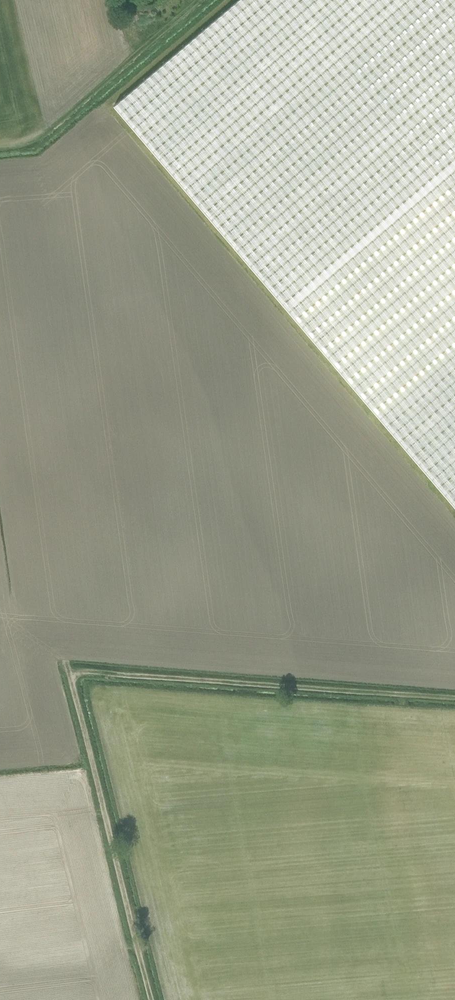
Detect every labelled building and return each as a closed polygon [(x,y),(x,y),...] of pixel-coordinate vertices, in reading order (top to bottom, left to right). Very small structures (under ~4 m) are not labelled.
[(115,103),(454,503),(454,0),(237,0),(115,103)]
